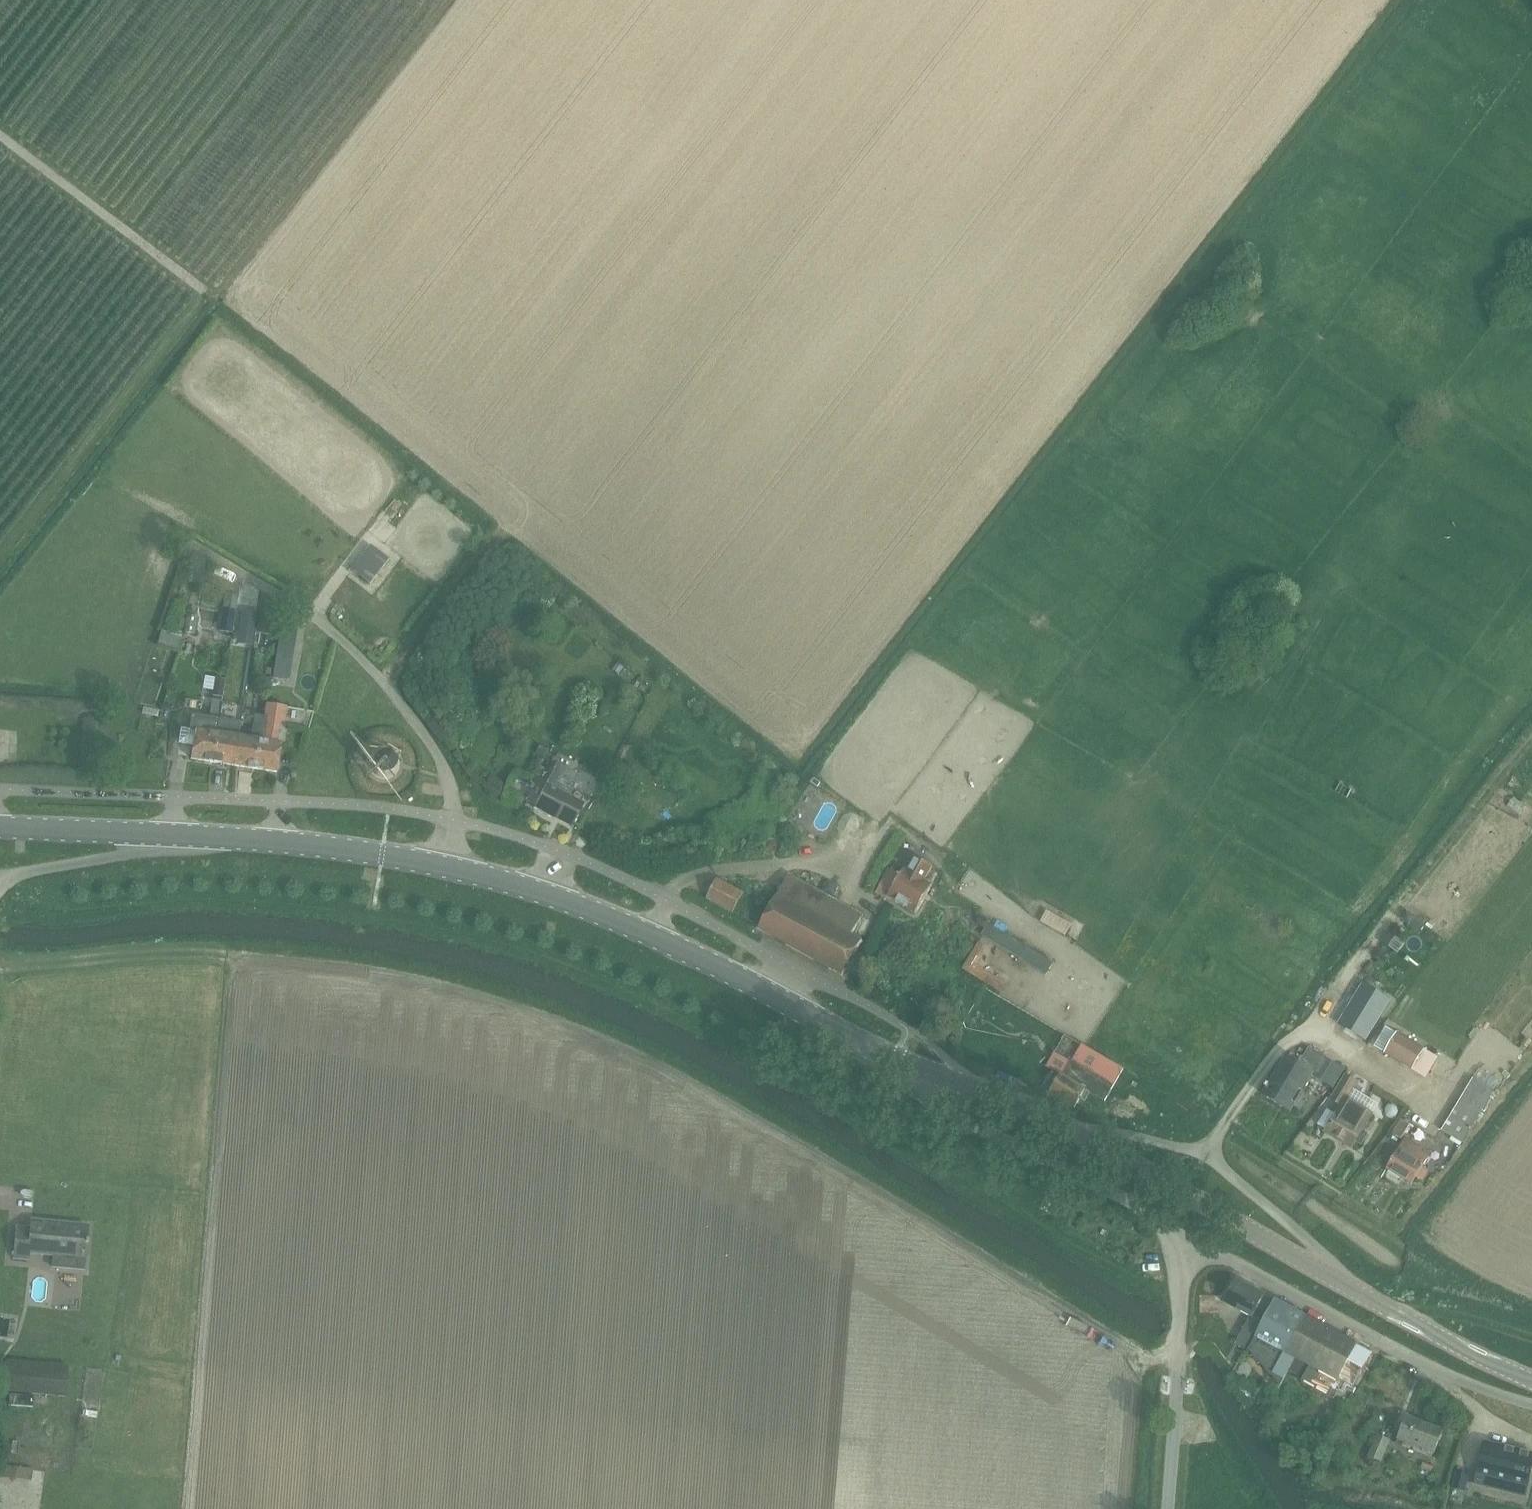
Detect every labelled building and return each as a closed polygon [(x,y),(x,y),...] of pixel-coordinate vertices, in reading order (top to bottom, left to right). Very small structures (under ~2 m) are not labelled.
[(370,546),(351,571),(369,585),(389,560),(370,546)] [(195,561),(192,582),(204,584),(207,563),(195,561)] [(232,634),(238,597),(225,595),(219,632),(232,634)] [(241,611),(236,644),(251,646),(256,614),(241,611)] [(261,611),(257,634),(271,636),(275,614),(261,611)] [(157,646),(172,650),(178,652),(182,640),(160,634),(157,646)] [(277,642),(272,678),(288,680),(293,644),(277,642)] [(216,678),(213,696),(223,698),(226,680),(216,678)] [(181,729),(179,743),(193,745),(191,759),(213,763),(217,734),(219,720),(222,701),(213,700),(210,718),(192,715),(189,731),(181,729)] [(262,728),(255,769),(277,773),(281,744),(276,743),(280,721),(285,722),(287,708),(267,705),(265,718),(262,728)] [(238,738),(234,766),(255,769),(262,728),(264,717),(255,715),(251,740),(238,738)] [(217,734),(213,763),(234,766),(238,738),(240,723),(219,720),(217,734)] [(540,745),(535,753),(544,758),(548,749),(540,745)] [(371,764),(371,766),(371,767),(371,769),(372,771),(374,773),(376,775),(378,777),(380,778),(382,778),(385,778),(387,778),(389,778),(392,777),(394,775),(395,773),(397,771),(398,769),(398,767),(399,764),(398,762),(398,760),(397,757),(395,755),(394,754),(392,752),(389,751),(387,751),(385,750),(382,751),(380,751),(378,752),(376,754),(374,755),(372,757),(371,760),(371,762),(371,764)] [(567,797),(578,777),(557,766),(535,808),(555,819),(556,818),(571,826),(582,805),(567,797)] [(915,913),(932,884),(926,881),(934,867),(915,856),(907,870),(905,869),(901,876),(888,869),(879,885),(875,892),(886,898),(887,897),(915,913)] [(842,977),(862,942),(851,935),(862,916),(789,875),(758,929),(842,977)] [(732,913),(737,902),(743,892),(717,878),(706,898),(732,913)] [(828,881),(822,892),(833,898),(839,887),(828,881)] [(980,935),(1030,966),(1045,975),(1051,965),(986,925),(980,935)] [(979,967),(973,976),(999,993),(1005,984),(979,967)] [(1364,1042),(1390,1001),(1363,984),(1337,1025),(1364,1042)] [(1385,1053),(1412,1070),(1424,1050),(1397,1033),(1385,1053)] [(1286,1057),(1263,1095),(1289,1110),(1292,1105),(1299,1109),(1306,1098),(1299,1094),(1306,1081),(1310,1074),(1319,1079),(1329,1062),(1308,1050),(1299,1065),(1286,1057)] [(1061,1075),(1050,1094),(1075,1109),(1086,1091),(1105,1102),(1114,1087),(1124,1070),(1103,1058),(1093,1074),(1071,1061),(1063,1076),(1061,1075)] [(1362,1131),(1372,1114),(1346,1099),(1357,1082),(1345,1075),(1330,1100),(1340,1106),(1324,1133),(1351,1149),(1355,1142),(1361,1145),(1367,1134),(1362,1131)] [(1461,1143),(1493,1092),(1472,1079),(1441,1131),(1461,1143)] [(1387,1107),(1385,1111),(1386,1116),(1390,1118),(1395,1116),(1397,1113),(1396,1108),(1392,1106),(1387,1107)] [(1400,1140),(1409,1125),(1400,1119),(1391,1134),(1400,1140)] [(1421,1182),(1427,1172),(1421,1168),(1429,1154),(1403,1139),(1385,1169),(1411,1184),(1415,1178),(1421,1182)] [(16,1228),(14,1258),(29,1259),(29,1253),(53,1255),(51,1267),(84,1270),(85,1258),(88,1227),(31,1222),(31,1229),(16,1228)] [(1259,1322),(1262,1323),(1272,1303),(1262,1298),(1264,1294),(1235,1279),(1222,1303),(1250,1317),(1259,1322)] [(1279,1387),(1288,1371),(1295,1358),(1284,1352),(1304,1317),(1291,1310),(1290,1309),(1290,1308),(1288,1307),(1274,1299),(1272,1303),(1262,1323),(1248,1349),(1279,1387)] [(1295,1358),(1288,1371),(1302,1378),(1300,1382),(1317,1391),(1345,1338),(1305,1315),(1304,1317),(1284,1352),(1295,1358)] [(1250,1317),(1235,1344),(1245,1349),(1259,1322),(1250,1317)] [(1345,1338),(1317,1391),(1333,1399),(1342,1382),(1353,1388),(1371,1355),(1356,1346),(1357,1344),(1345,1338)] [(65,1397),(68,1366),(7,1361),(4,1392),(65,1397)] [(1357,1393),(1352,1404),(1365,1410),(1370,1399),(1357,1393)] [(1433,1454),(1442,1431),(1405,1416),(1396,1439),(1433,1454)] [(1382,1462),(1391,1441),(1377,1435),(1368,1457),(1382,1462)] [(1475,1484),(1495,1488),(1497,1479),(1528,1487),(1531,1471),(1531,1455),(1485,1443),(1475,1484)] [(1432,1466),(1424,1462),(1418,1472),(1427,1476),(1432,1466)] [(1454,1489),(1465,1491),(1469,1476),(1457,1473),(1454,1489)]
